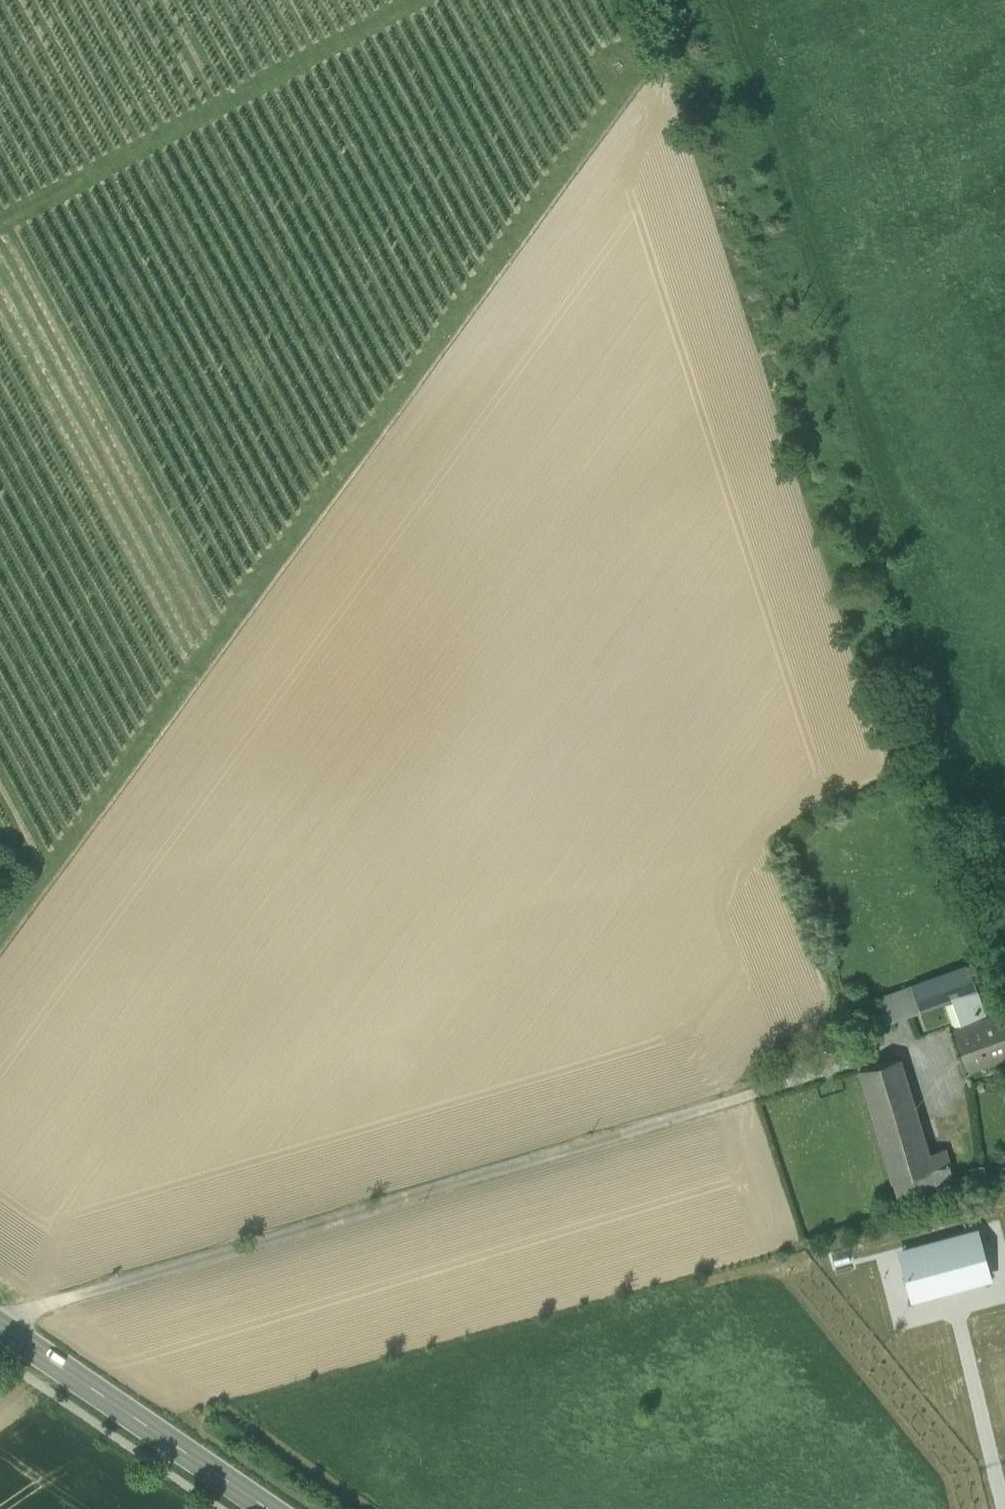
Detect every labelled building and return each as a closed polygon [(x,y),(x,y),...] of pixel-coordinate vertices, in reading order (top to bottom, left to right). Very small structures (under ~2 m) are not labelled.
[(966,1074),(1004,1060),(1004,1012),(987,1018),(969,968),(912,989),(921,1011),(957,998),(967,1026),(951,1032),(966,1074)] [(912,989),(889,996),(895,1013),(893,1013),(895,1020),(921,1011),(912,989)] [(889,996),(878,1000),(887,1023),(895,1020),(893,1013),(895,1013),(889,996)] [(860,1071),(901,1210),(958,1193),(945,1149),(928,1155),(900,1059),(860,1071)] [(972,1170),(977,1191),(989,1188),(984,1167),(972,1170)] [(978,1235),(901,1256),(912,1299),(990,1278),(978,1235)]
